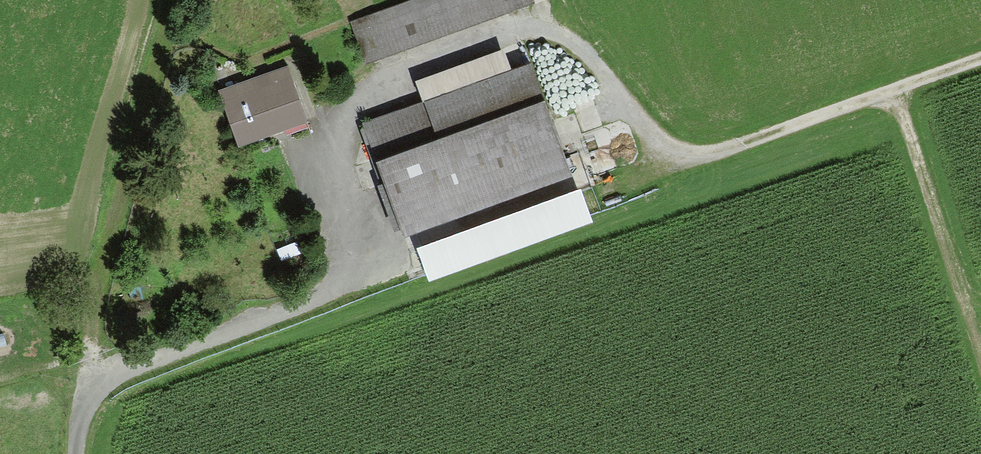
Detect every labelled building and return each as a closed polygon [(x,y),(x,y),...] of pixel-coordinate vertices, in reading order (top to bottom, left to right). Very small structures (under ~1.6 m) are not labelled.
[(351,40),(467,0),(338,0),(351,40)] [(402,53),(415,90),(358,109),(390,201),(558,143),(526,50),(498,60),(486,24),(402,53)] [(276,35),(211,56),(230,112),(295,90),(276,35)] [(434,272),(597,222),(584,179),(576,181),(573,173),(418,220),(434,272)]
